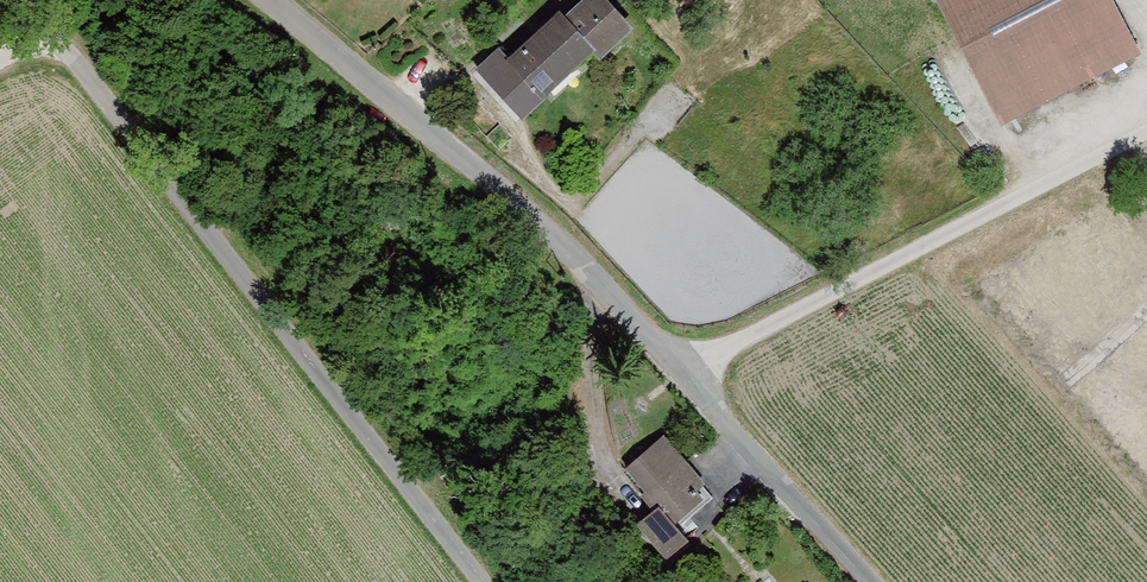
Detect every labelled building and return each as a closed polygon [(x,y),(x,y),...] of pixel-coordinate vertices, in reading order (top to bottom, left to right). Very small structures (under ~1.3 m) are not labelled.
[(524,119),(596,50),(604,59),(637,27),(605,0),(579,0),(565,13),(557,7),(511,52),(501,44),(476,69),(524,119)] [(1006,129),(1133,58),(1104,0),(943,0),(1006,129)] [(714,496),(662,434),(628,465),(660,508),(639,524),(670,558),(696,538),(683,524),(714,496)]
